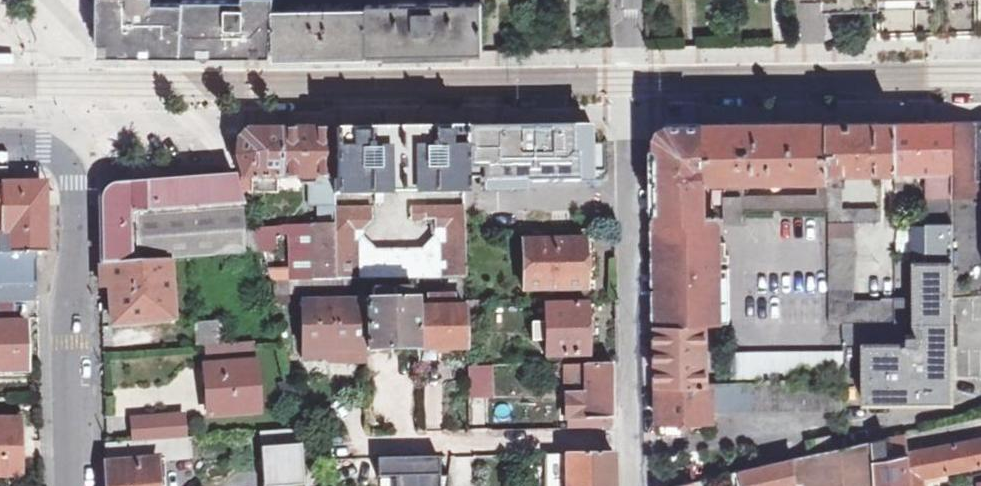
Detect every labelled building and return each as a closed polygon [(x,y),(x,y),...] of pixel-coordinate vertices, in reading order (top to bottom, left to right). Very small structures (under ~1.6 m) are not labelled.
[(272,11),(273,0),(266,0),(182,0),(182,1),(155,0),(98,0),(97,53),(243,55),(270,56),(272,11)] [(879,37),(943,36),(942,0),(878,0),(879,37)] [(943,36),(980,35),(980,0),(942,0),(943,36)] [(369,8),(272,11),(274,56),(334,53),(482,50),(481,5),(369,8)] [(951,121),(895,122),(895,170),(895,187),(904,188),(904,169),(916,170),(916,172),(926,173),(926,226),(951,226),(951,198),(951,121)] [(951,121),(951,198),(978,198),(977,180),(980,179),(980,121),(951,121)] [(741,213),(828,213),(826,122),(704,123),(705,180),(724,180),(724,223),(742,222),(741,213)] [(895,122),(826,122),(828,213),(828,223),(853,223),(878,224),(877,209),(843,208),(842,179),(834,179),(834,169),(895,170),(895,122)] [(658,220),(705,219),(705,180),(704,123),(664,124),(656,132),(658,220)] [(599,181),(598,145),(586,145),(586,125),(462,127),(463,177),(482,177),(483,184),(599,181)] [(464,212),(464,206),(411,206),(412,217),(433,217),(434,235),(423,248),(372,248),(362,238),(362,228),(370,220),(370,207),(334,207),(334,193),(373,193),(372,202),(381,202),(381,193),(463,191),(463,186),(463,177),(462,127),(247,131),(244,131),(242,133),(241,134),(240,136),(239,139),(239,140),(239,142),(244,152),(236,156),(241,171),(244,181),(251,185),(252,193),(275,193),(275,181),(279,182),(279,188),(299,188),(300,180),(308,180),(308,206),(320,206),(320,225),(289,226),(290,270),(269,271),(272,282),(280,282),(335,281),(363,280),(465,277),(464,235),(464,212)] [(0,168),(0,176),(9,176),(9,168),(0,168)] [(250,222),(244,222),(239,173),(132,182),(113,184),(110,184),(106,186),(104,188),(102,192),(101,193),(100,196),(100,199),(101,286),(111,286),(112,324),(172,320),(169,259),(257,253),(250,222)] [(1,184),(2,253),(0,253),(0,302),(2,302),(36,302),(35,252),(45,251),(44,191),(44,189),(43,187),(40,185),(39,184),(37,184),(7,184),(1,184)] [(705,219),(658,220),(658,238),(706,238),(717,237),(718,223),(712,219),(705,219)] [(853,223),(828,223),(830,323),(844,322),(894,322),(894,298),(882,297),(882,300),(853,300),(853,223)] [(257,227),(262,250),(277,249),(276,226),(257,227)] [(926,226),(926,262),(952,262),(951,226),(926,226)] [(717,237),(706,238),(707,324),(722,324),(729,324),(729,270),(719,271),(718,264),(729,264),(729,255),(725,255),(725,243),(718,243),(717,237)] [(658,238),(659,324),(707,324),(706,238),(658,238)] [(584,290),(585,266),(594,265),(593,241),(523,241),(524,291),(584,290)] [(926,262),(914,262),(914,298),(894,298),(894,322),(952,321),(952,301),(952,262),(926,262)] [(363,293),(363,280),(335,281),(280,282),(279,295),(308,295),(308,297),(335,297),(335,294),(363,293)] [(417,300),(417,308),(431,308),(431,298),(431,289),(416,290),(417,300)] [(467,354),(466,308),(453,309),(452,299),(431,298),(431,308),(417,308),(417,300),(409,301),(409,290),(394,290),(394,301),(387,301),(386,290),(371,290),(371,301),(301,303),(302,356),(324,356),(324,348),(330,348),(329,360),(365,359),(365,348),(417,347),(418,356),(467,354)] [(466,301),(466,308),(475,309),(477,306),(477,301),(466,301)] [(0,302),(0,366),(25,366),(25,321),(2,321),(2,302),(0,302)] [(546,322),(533,323),(533,340),(546,340),(546,354),(585,354),(586,335),(593,335),(594,306),(585,306),(585,304),(545,305),(546,322)] [(894,322),(844,322),(844,344),(863,344),(863,400),(952,401),(952,321),(894,322)] [(659,324),(655,324),(656,383),(707,383),(707,324),(659,324)] [(223,331),(195,332),(196,348),(202,348),(224,346),(223,331)] [(202,348),(203,366),(255,363),(254,344),(224,346),(202,348)] [(863,344),(844,344),(845,382),(844,401),(863,400),(863,344)] [(206,416),(258,413),(255,363),(203,366),(206,416)] [(585,364),(585,417),(612,417),(612,363),(585,364)] [(468,366),(468,395),(485,395),(485,366),(468,366)] [(707,383),(656,383),(657,421),(711,421),(711,413),(841,413),(841,382),(707,383)] [(182,439),(180,416),(129,420),(130,442),(182,439)] [(22,475),(21,421),(0,421),(0,475),(22,475)] [(303,431),(259,434),(262,485),(320,485),(303,431)] [(813,485),(922,485),(922,480),(936,477),(936,472),(980,464),(980,439),(906,452),(906,433),(740,471),(743,485),(793,485),(796,485),(812,484),(813,485)] [(155,461),(186,459),(186,439),(182,439),(130,442),(105,444),(106,485),(155,485),(155,461)] [(544,455),(544,485),(613,485),(612,453),(544,455)] [(337,477),(368,478),(368,459),(337,458),(337,477)] [(377,459),(377,478),(394,478),(395,485),(446,485),(447,477),(439,478),(438,458),(421,458),(377,459)]
